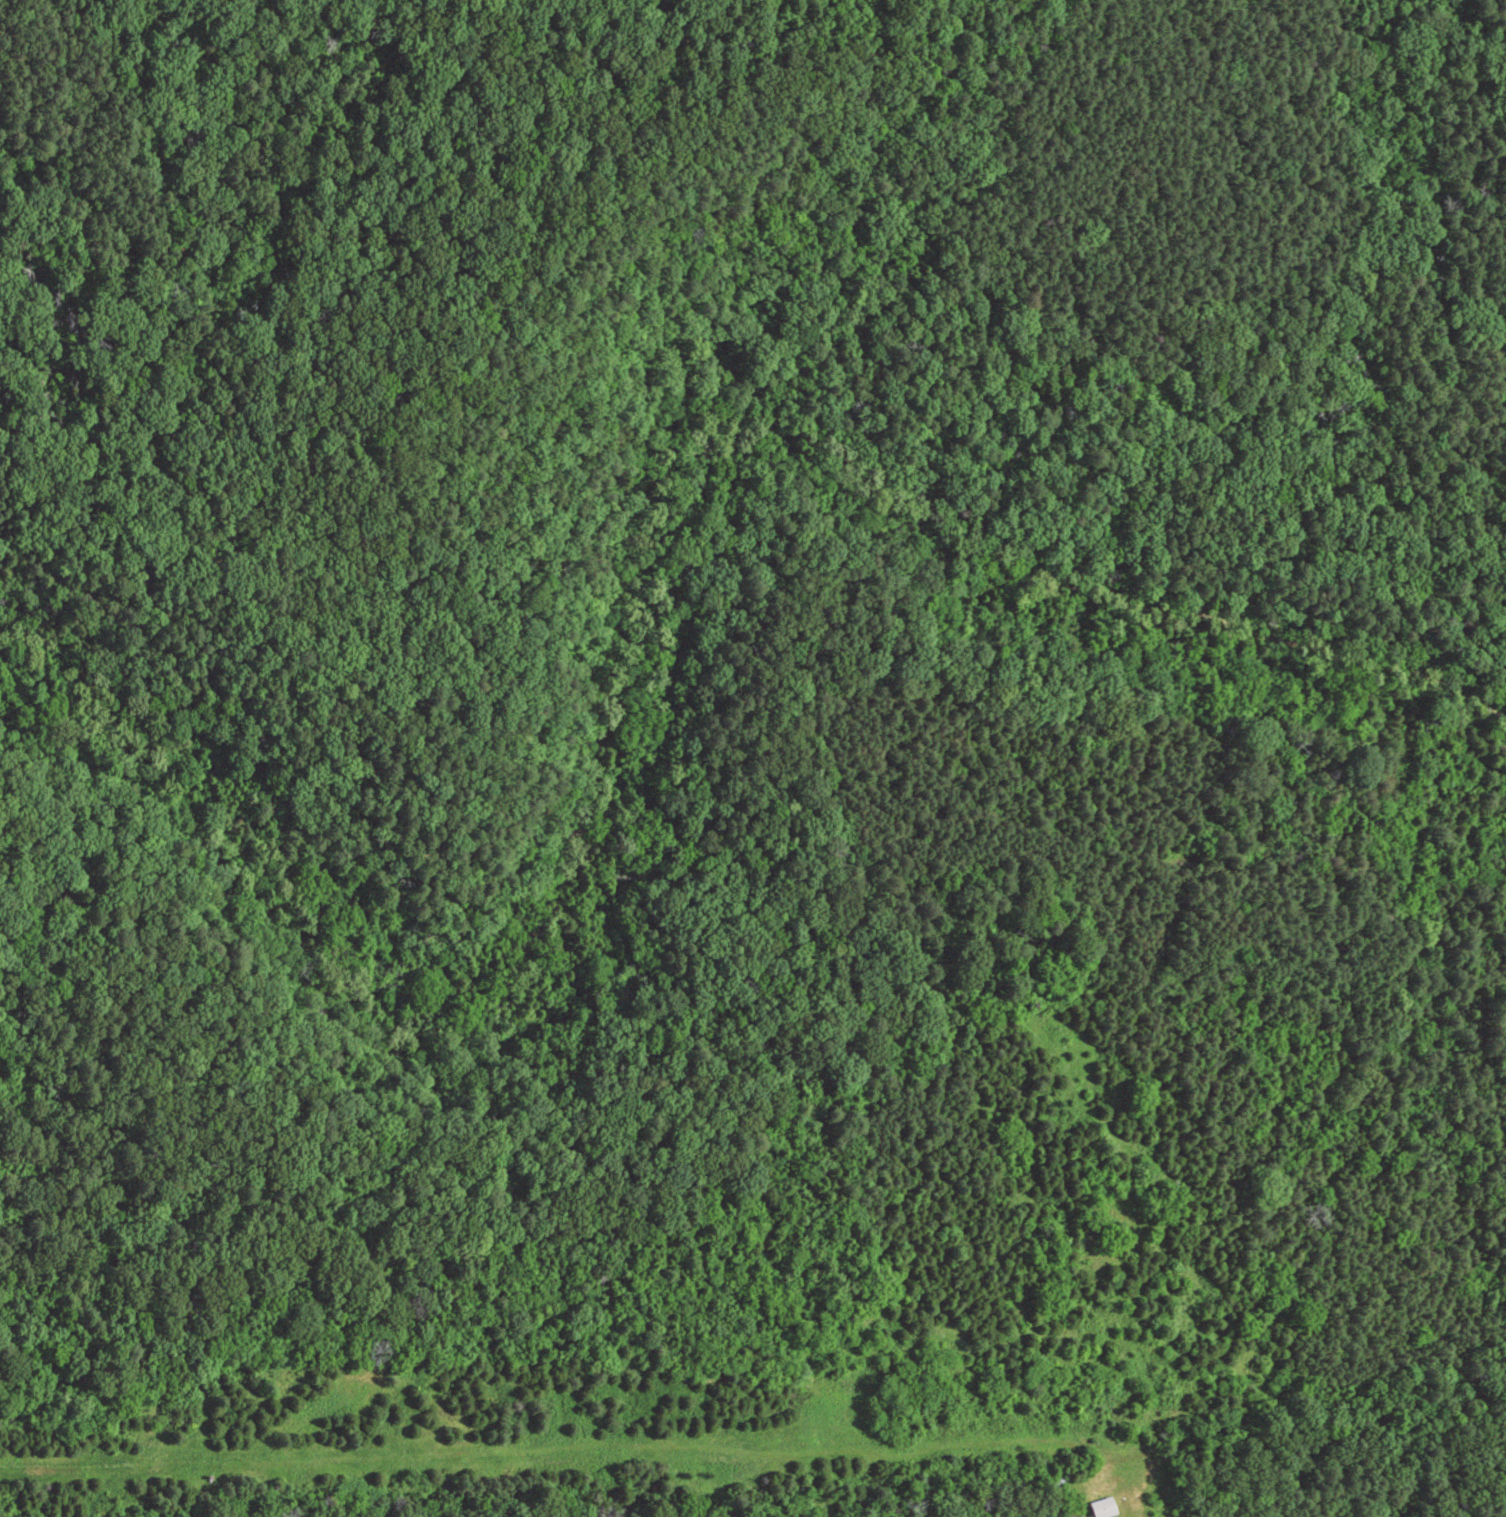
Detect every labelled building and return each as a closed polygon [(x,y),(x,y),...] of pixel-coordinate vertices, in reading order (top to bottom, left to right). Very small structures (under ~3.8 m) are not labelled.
[(1096,1516),(1102,1516),(1118,1513),(1113,1495),(1091,1501),(1096,1516)]
